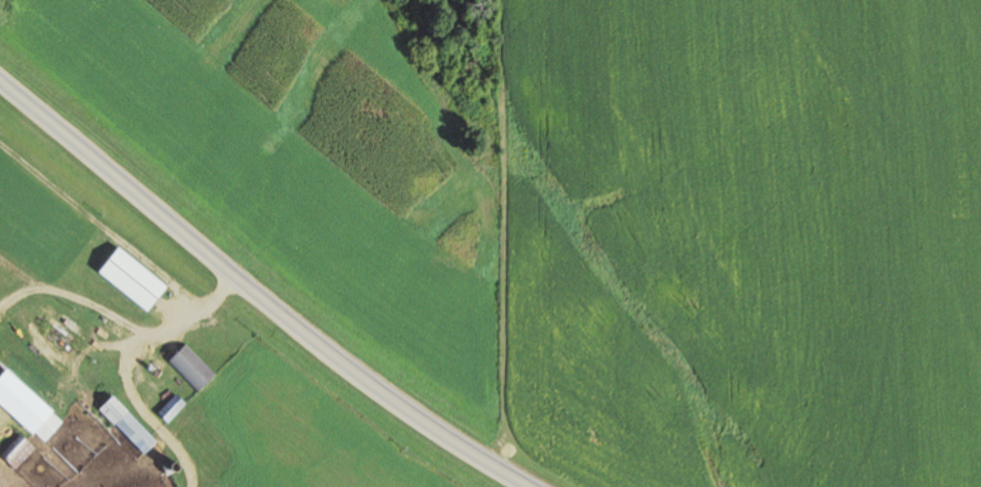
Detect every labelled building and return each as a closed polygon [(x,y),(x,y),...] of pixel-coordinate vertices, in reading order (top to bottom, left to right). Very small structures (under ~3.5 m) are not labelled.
[(146,311),(166,285),(115,246),(95,272),(146,311)] [(196,392),(215,374),(186,343),(167,361),(196,392)] [(160,371),(151,364),(154,361),(152,360),(146,368),(156,376),(160,371)] [(40,413),(25,387),(6,398),(22,425),(40,413)] [(156,442),(111,395),(98,408),(142,454),(156,442)] [(185,405),(176,395),(156,412),(166,423),(185,405)] [(43,442),(61,423),(50,412),(32,431),(43,442)] [(34,449),(19,435),(0,455),(0,457),(13,470),(34,449)]
